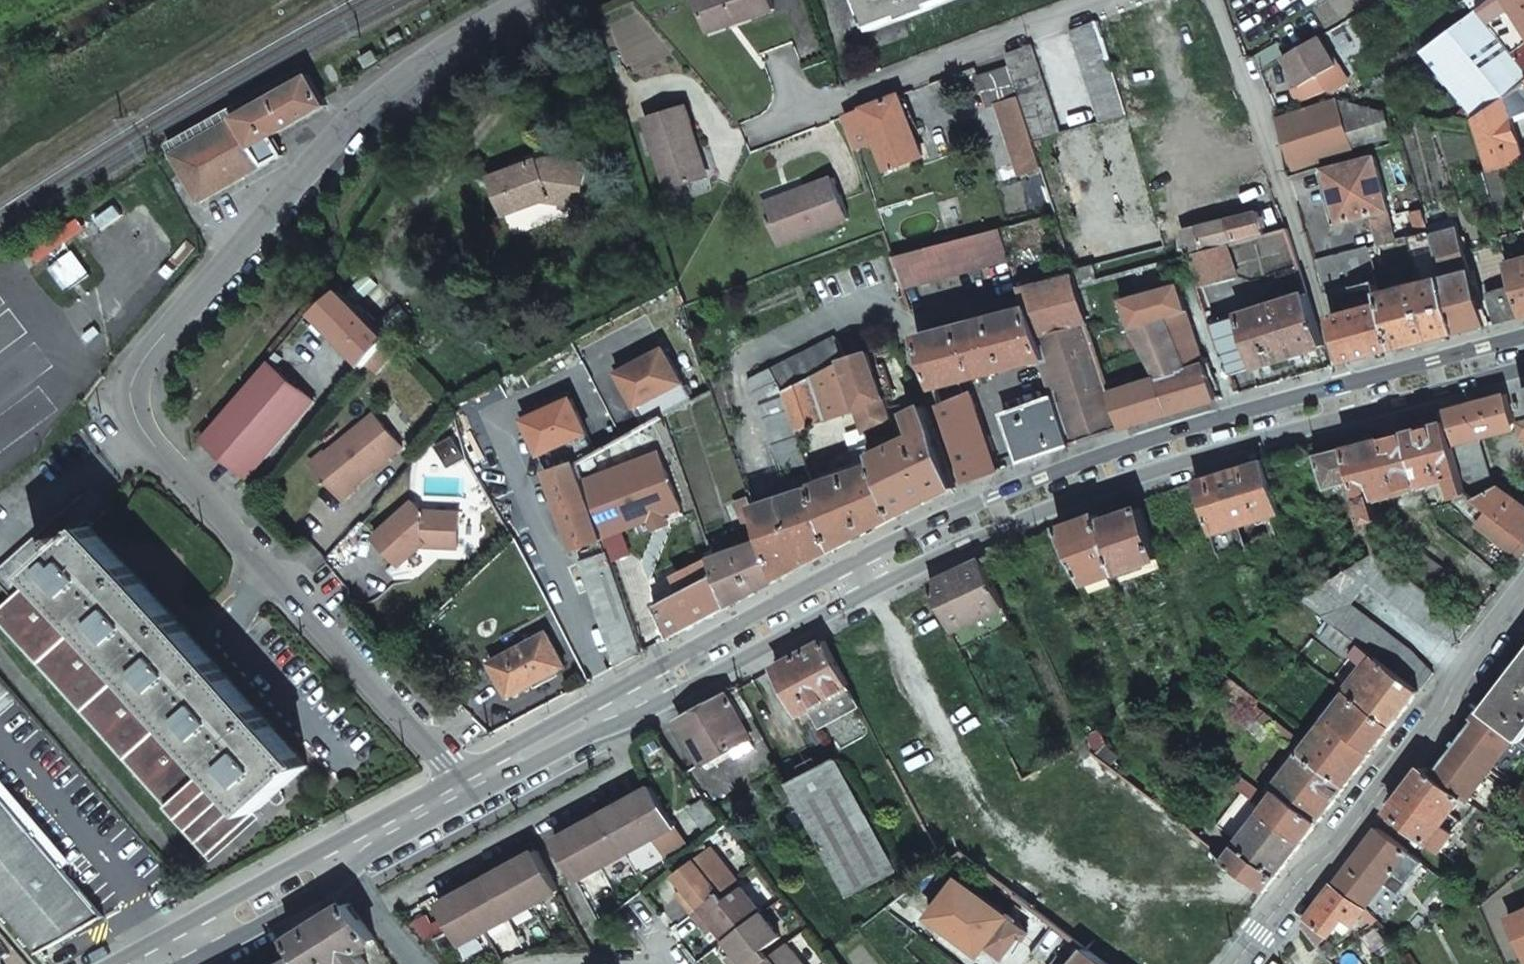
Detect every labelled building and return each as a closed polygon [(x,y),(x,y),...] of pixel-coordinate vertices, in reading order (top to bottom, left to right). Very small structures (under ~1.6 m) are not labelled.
[(769,0),(695,0),(703,24),(736,12),(738,17),(771,6),(769,0)] [(870,25),(902,14),(904,18),(934,7),(932,2),(939,0),(861,0),(870,25)] [(1477,11),(1424,49),(1475,116),(1476,117),(1501,99),(1504,97),(1522,83),(1523,82),(1523,0),(1492,0),(1477,11)] [(1477,11),(1492,0),(1470,0),(1477,11)] [(703,24),(705,28),(738,17),(736,12),(703,24)] [(1111,64),(1098,18),(1071,29),(1099,120),(1126,114),(1125,112),(1111,64)] [(1329,95),(1347,85),(1318,36),(1281,58),(1298,86),(1292,90),(1299,101),(1322,93),(1329,95)] [(1031,137),(1059,130),(1031,44),(1005,54),(1009,66),(1031,137)] [(1276,45),(1254,57),(1259,71),(1281,58),(1276,45)] [(1031,137),(1009,66),(976,76),(987,107),(995,104),(1019,174),(1041,167),(1031,137)] [(170,153),(200,201),(282,150),(270,131),(323,97),(305,69),(170,153)] [(885,166),(920,153),(899,92),(844,111),(856,145),(876,139),(885,166)] [(1391,136),(1382,111),(1336,99),(1279,118),(1295,167),(1391,136)] [(1501,99),(1476,117),(1491,168),(1520,161),(1501,99)] [(689,139),(693,138),(682,102),(642,115),(666,185),(700,173),(689,139)] [(1374,156),(1325,169),(1338,223),(1360,217),(1371,214),(1387,210),(1374,156)] [(551,158),(530,165),(529,163),(490,176),(504,214),(551,198),(549,193),(580,198),(585,164),(551,158)] [(832,173),(799,186),(801,191),(767,205),(780,240),(847,215),(832,173)] [(1424,217),(1421,209),(1410,212),(1416,232),(1427,229),(1424,217)] [(1387,210),(1371,214),(1378,243),(1394,239),(1387,210)] [(1199,248),(1261,233),(1256,211),(1194,226),(1199,248)] [(1184,252),(1199,248),(1194,226),(1179,230),(1184,252)] [(903,287),(1009,258),(999,227),(991,229),(971,234),(892,255),(903,287)] [(1412,234),(1407,235),(1422,284),(1441,279),(1443,279),(1431,236),(1429,237),(1427,229),(1416,232),(1412,234)] [(1484,326),(1457,230),(1431,236),(1443,279),(1441,279),(1457,333),(1484,326)] [(1201,287),(1237,278),(1228,243),(1191,253),(1201,287)] [(1375,270),(1370,253),(1369,248),(1313,262),(1321,289),(1329,287),(1377,275),(1375,270)] [(1507,264),(1513,285),(1522,317),(1523,316),(1523,259),(1507,264)] [(1096,280),(1091,265),(1073,271),(1074,274),(1078,285),(1096,280)] [(1025,306),(1042,357),(1054,393),(1004,411),(1021,462),(1048,452),(1082,439),(1092,436),(1115,429),(1123,426),(1104,369),(1076,286),(1078,285),(1074,274),(1019,287),(1025,306)] [(1382,293),(1380,288),(1377,275),(1329,287),(1332,296),(1343,292),(1350,312),(1385,304),(1382,293)] [(1422,284),(1382,293),(1385,304),(1397,348),(1427,340),(1457,333),(1441,279),(1422,284)] [(1104,369),(1123,426),(1132,423),(1161,415),(1209,400),(1216,398),(1211,382),(1216,381),(1209,358),(1204,359),(1179,283),(1121,300),(1129,326),(1158,377),(1123,388),(1115,366),(1104,369)] [(1522,317),(1513,285),(1486,293),(1495,323),(1508,320),(1522,317)] [(387,340),(388,339),(344,291),(317,313),(365,365),(387,340)] [(1323,345),(1312,309),(1306,292),(1274,302),(1273,298),(1268,300),(1270,304),(1239,313),(1256,366),(1323,345)] [(1397,348),(1385,304),(1350,312),(1331,317),(1333,324),(1345,362),(1366,356),(1397,348)] [(967,378),(1042,357),(1025,306),(918,334),(927,362),(935,387),(967,378)] [(772,367),(784,391),(844,361),(843,358),(847,356),(836,335),(772,367)] [(692,399),(664,349),(619,374),(648,425),(665,416),(664,414),(692,399)] [(888,409),(868,349),(857,353),(847,356),(843,358),(844,361),(868,428),(872,441),(873,444),(874,447),(877,457),(893,449),(889,437),(897,433),(888,409)] [(250,478),(316,402),(269,361),(204,438),(250,478)] [(849,449),(872,441),(868,428),(844,361),(784,391),(796,428),(826,419),(831,434),(849,449)] [(772,367),(747,380),(757,400),(781,471),(798,466),(801,472),(810,470),(799,437),(799,436),(796,428),(784,391),(772,367)] [(967,481),(996,470),(972,393),(964,395),(961,385),(937,392),(955,446),(967,481)] [(1514,422),(1507,394),(1445,410),(1453,444),(1479,438),(1512,430),(1514,422)] [(571,400),(526,423),(551,475),(577,462),(597,452),(571,400)] [(924,404),(916,408),(907,412),(909,415),(911,420),(919,435),(893,449),(877,457),(898,516),(906,512),(955,487),(946,461),(936,427),(924,404)] [(1453,444),(1445,410),(1413,418),(1416,428),(1406,431),(1420,484),(1450,476),(1455,495),(1452,497),(1454,501),(1468,518),(1481,508),(1470,500),(1467,498),(1464,485),(1460,472),(1457,459),(1453,444)] [(312,465),(343,501),(357,490),(355,487),(379,467),(376,464),(382,460),(387,460),(402,447),(374,415),(327,455),(326,453),(312,465)] [(1372,497),(1420,484),(1406,431),(1380,438),(1377,428),(1344,437),(1347,447),(1357,480),(1368,521),(1379,518),(1372,497)] [(438,447),(451,469),(469,458),(456,436),(438,447)] [(1482,451),(1479,438),(1453,444),(1457,459),(1482,451)] [(877,457),(874,447),(863,450),(865,459),(873,462),(833,476),(815,486),(822,506),(835,548),(849,541),(898,516),(877,457)] [(1357,480),(1347,447),(1317,455),(1327,489),(1348,483),(1357,480)] [(1457,459),(1460,472),(1486,462),(1482,451),(1457,459)] [(1238,524),(1280,512),(1264,460),(1196,480),(1211,532),(1238,524)] [(682,514),(668,472),(653,478),(647,461),(593,479),(599,496),(590,499),(604,541),(682,514)] [(604,539),(590,499),(577,462),(551,475),(577,550),(604,539)] [(1460,472),(1464,485),(1489,475),(1486,462),(1460,472)] [(682,507),(695,502),(682,465),(669,470),(682,507)] [(1467,498),(1470,500),(1493,488),(1489,475),(1464,485),(1467,498)] [(1357,480),(1348,483),(1351,493),(1348,494),(1358,528),(1361,530),(1370,527),(1368,521),(1357,480)] [(835,548),(822,506),(815,486),(753,506),(758,520),(761,527),(765,539),(779,579),(821,556),(835,548)] [(1481,508),(1489,514),(1523,539),(1523,506),(1497,486),(1493,488),(1470,500),(1481,508)] [(753,506),(750,496),(738,501),(747,525),(758,520),(753,506)] [(1108,576),(1160,557),(1140,500),(1059,529),(1059,530),(1086,584),(1108,576)] [(416,502),(376,539),(402,567),(427,544),(435,544),(438,548),(459,549),(461,514),(424,512),(416,502)] [(1489,514),(1474,525),(1521,559),(1523,555),(1523,539),(1489,514)] [(302,765),(89,523),(0,601),(0,627),(199,856),(302,765)] [(1238,524),(1211,532),(1213,541),(1216,552),(1243,544),(1238,524)] [(779,579),(765,539),(714,558),(730,605),(768,584),(779,579)] [(1332,623),(1419,691),(1427,681),(1434,672),(1413,650),(1351,603),(1370,580),(1430,628),(1457,642),(1471,624),(1429,591),(1406,574),(1376,551),(1303,597),(1300,598),(1301,599),(1332,623)] [(617,666),(644,652),(608,552),(581,562),(617,666)] [(1406,574),(1429,591),(1445,569),(1423,552),(1406,574)] [(730,605),(714,558),(689,571),(697,586),(656,609),(666,640),(711,616),(730,605)] [(953,631),(1004,608),(981,559),(930,583),(953,631)] [(1090,592),(1111,585),(1108,576),(1086,584),(1090,592)] [(1259,629),(1257,622),(1243,626),(1247,638),(1259,629)] [(1348,693),(1392,727),(1419,691),(1332,623),(1323,634),(1367,668),(1348,693)] [(510,695),(565,666),(547,632),(492,663),(510,695)] [(821,727),(861,705),(826,640),(776,667),(800,713),(811,707),(821,727)] [(1483,712),(1517,738),(1523,744),(1523,658),(1483,712)] [(456,684),(448,691),(462,707),(470,700),(456,684)] [(751,738),(742,719),(753,713),(739,687),(679,721),(704,764),(751,738)] [(1302,753),(1346,786),(1392,727),(1348,693),(1340,687),(1335,693),(1343,699),(1307,745),(1287,730),(1281,738),(1301,754),(1302,753)] [(1256,706),(1249,714),(1265,726),(1281,738),(1287,730),(1256,706)] [(1483,712),(1434,775),(1465,798),(1469,801),(1517,738),(1483,712)] [(1304,841),(1341,792),(1346,786),(1302,753),(1301,754),(1274,788),(1278,791),(1271,800),(1223,764),(1217,772),(1264,809),(1304,841)] [(895,872),(837,758),(789,782),(790,784),(799,802),(848,896),(895,872)] [(1463,822),(1475,806),(1473,804),(1469,801),(1465,798),(1434,775),(1425,767),(1391,811),(1441,850),(1454,833),(1443,824),(1449,817),(1454,822),(1458,817),(1463,822)] [(641,792),(635,783),(624,789),(629,798),(641,792)] [(787,808),(799,802),(790,784),(778,791),(787,808)] [(676,826),(653,785),(641,792),(629,798),(651,840),(676,826)] [(616,805),(629,798),(624,789),(611,797),(616,805)] [(651,840),(629,798),(616,805),(603,812),(626,854),(651,840)] [(39,951),(101,917),(0,802),(0,906),(39,951)] [(1304,841),(1264,809),(1237,843),(1277,875),(1304,841)] [(580,825),(592,819),(587,810),(575,816),(580,825)] [(626,854),(603,812),(592,819),(580,825),(602,867),(626,854)] [(567,832),(580,825),(575,816),(562,823),(567,832)] [(602,867),(580,825),(567,832),(555,839),(578,880),(602,867)] [(676,826),(651,840),(661,859),(686,845),(676,826)] [(1393,870),(1409,851),(1379,827),(1334,885),(1365,907),(1385,882),(1399,892),(1408,882),(1393,870)] [(707,843),(675,867),(678,872),(710,847),(707,843)] [(1277,875),(1237,843),(1226,858),(1225,859),(1230,863),(1265,891),(1276,877),(1277,875)] [(521,846),(508,853),(513,862),(526,854),(521,846)] [(693,894),(684,900),(693,913),(721,892),(737,879),(712,846),(710,847),(678,872),(677,873),(687,887),(693,894)] [(561,890),(538,848),(526,854),(513,862),(536,904),(561,890)] [(513,862),(508,853),(496,860),(500,869),(513,862)] [(536,904),(513,862),(500,869),(488,875),(511,917),(536,904)] [(477,882),(472,873),(460,880),(465,889),(477,882)] [(511,917),(488,875),(477,882),(465,889),(487,930),(511,917)] [(961,878),(937,908),(986,947),(988,944),(1004,957),(1026,930),(961,878)] [(465,889),(460,880),(446,887),(451,896),(465,889)] [(1378,919),(1365,907),(1334,885),(1304,924),(1318,944),(1337,922),(1343,915),(1348,919),(1353,923),(1361,912),(1372,923),(1378,919)] [(684,900),(693,894),(687,887),(679,894),(684,900)] [(727,939),(763,912),(743,887),(727,899),(721,892),(693,913),(703,925),(711,918),(716,925),(727,939)] [(487,930),(465,889),(451,896),(441,902),(462,944),(487,930)] [(376,939),(349,903),(291,938),(303,956),(308,963),(366,963),(361,955),(365,953),(362,948),(376,939)] [(986,947),(937,908),(931,916),(980,955),(986,947)] [(770,956),(765,949),(781,937),(763,912),(727,939),(735,950),(740,957),(731,963),(732,963),(759,963),(770,956)] [(1523,952),(1523,912),(1509,919),(1523,952)] [(1337,922),(1343,926),(1348,919),(1343,915),(1337,922)] [(716,925),(711,918),(703,925),(708,932),(716,925)] [(786,944),(770,956),(759,963),(801,963),(786,944)] [(1085,948),(1072,963),(1105,963),(1085,948)] [(731,963),(740,957),(735,950),(726,957),(731,963)]
